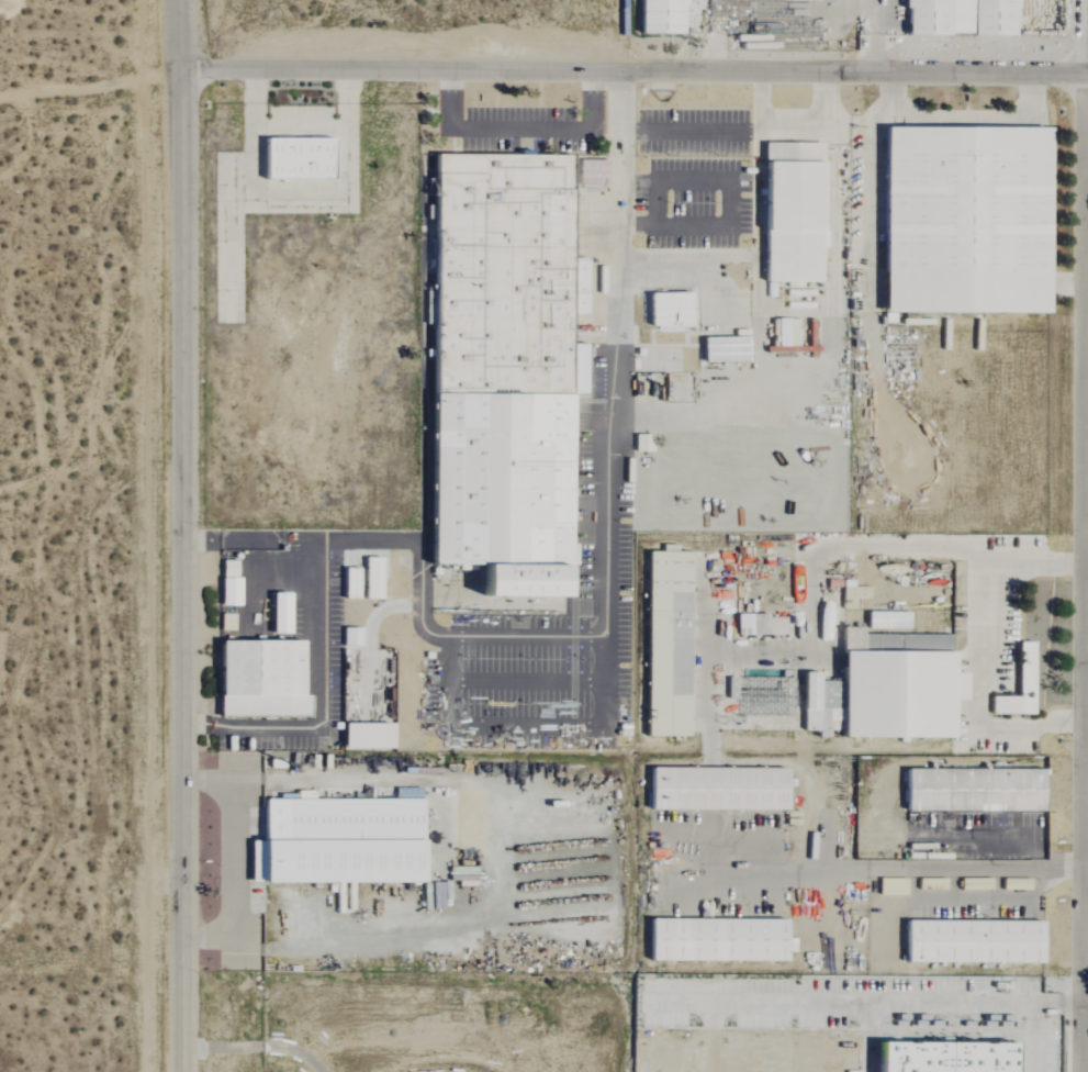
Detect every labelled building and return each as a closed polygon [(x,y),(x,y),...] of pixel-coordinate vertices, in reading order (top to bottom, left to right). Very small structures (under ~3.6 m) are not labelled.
[(679,0),(637,0),(637,34),(678,35),(679,0)] [(1011,0),(904,0),(904,36),(1011,36),(1011,0)] [(1044,314),(1045,129),(882,129),(881,314),(1044,314)] [(259,138),(260,179),(330,178),(329,137),(259,138)] [(762,282),(819,282),(819,144),(762,144),(762,282)] [(430,563),(476,565),(476,595),(558,595),(558,565),(576,565),(576,544),(567,544),(567,395),(586,395),(586,344),(570,344),(570,312),(583,312),(583,295),(568,295),(569,156),(430,156),(430,563)] [(701,362),(744,361),(744,337),(700,338),(701,362)] [(644,736),(685,736),(686,551),(674,551),(674,546),(660,546),(660,551),(644,551),(644,736)] [(361,598),(377,598),(378,558),(362,557),(361,598)] [(234,561),(220,561),(220,577),(234,577),(234,561)] [(354,568),(340,569),(341,598),(355,597),(354,568)] [(219,605),(238,605),(237,578),(219,578),(219,605)] [(286,633),(286,593),(269,593),(269,633),(286,633)] [(906,627),(906,612),(865,612),(865,627),(906,627)] [(358,645),(358,627),(341,627),(341,645),(358,645)] [(950,737),(951,633),(839,633),(839,736),(950,737)] [(216,716),(306,716),(306,694),(299,694),(299,640),(216,640),(216,716)] [(1030,641),(1030,714),(989,714),(989,695),(1014,695),(1014,641),(1030,641)] [(389,724),(340,723),(340,748),(389,749),(389,724)] [(786,767),(648,767),(648,809),(786,809),(786,767)] [(1041,769),(904,768),(904,811),(1041,811),(1041,769)] [(419,882),(419,799),(282,799),(282,839),(249,839),(249,882),(419,882)] [(648,961),(786,961),(786,919),(648,919),(648,961)] [(904,962),(1041,962),(1041,920),(904,920),(904,962)] [(1007,1043),(872,1042),(872,1071),(1007,1071),(1007,1043)]
